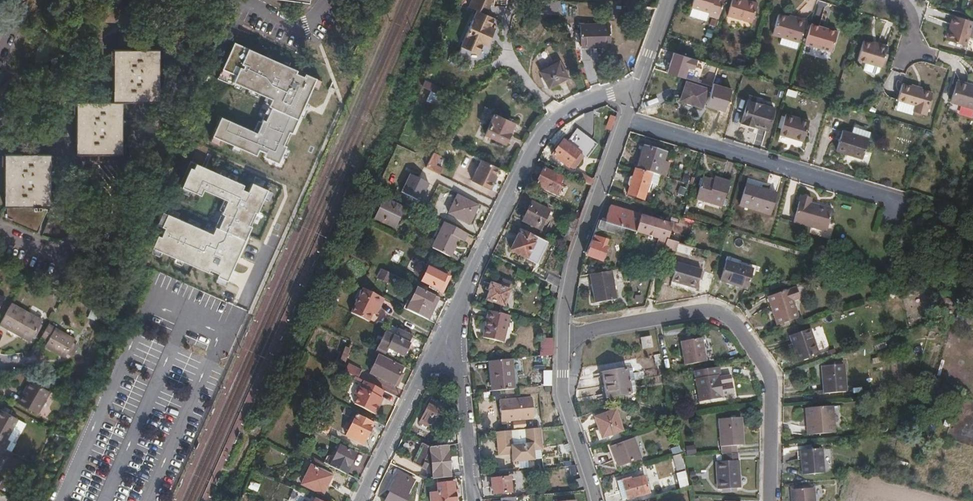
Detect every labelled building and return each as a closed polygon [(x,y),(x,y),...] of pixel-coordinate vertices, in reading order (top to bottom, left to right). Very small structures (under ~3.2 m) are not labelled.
[(560,0),(536,0),(532,9),(564,12),(560,0)] [(725,0),(694,0),(692,6),(695,7),(712,12),(711,15),(720,18),(725,0)] [(729,15),(754,22),(760,2),(753,0),(733,0),(729,15)] [(711,15),(712,12),(695,7),(692,15),(709,20),(711,15)] [(488,48),(492,38),(490,37),(493,31),(491,29),(495,21),(478,13),(461,49),(479,57),(484,46),(488,48)] [(800,41),(806,21),(779,13),(773,33),(783,36),(800,41)] [(956,15),(953,24),(956,25),(951,40),(967,46),(971,35),(972,28),(972,20),(956,15)] [(833,52),(839,31),(812,23),(806,43),(833,52)] [(610,46),(610,24),(580,24),(580,44),(597,43),(597,46),(610,46)] [(797,49),(800,41),(783,36),(781,44),(797,49)] [(889,52),(891,45),(879,42),(879,43),(866,39),(860,58),(885,66),(885,65),(889,52)] [(253,130),(217,115),(208,133),(274,162),(312,76),(230,40),(215,74),(268,97),(253,130)] [(112,100),(76,100),(75,153),(121,154),(123,101),(158,101),(159,48),(113,48),(112,100)] [(569,77),(560,61),(542,71),(551,87),(569,77)] [(54,63),(50,64),(49,68),(51,71),(56,70),(57,66),(54,63)] [(739,85),(743,73),(728,68),(725,80),(739,85)] [(705,97),(708,87),(687,81),(684,91),(705,97)] [(958,81),(953,102),(972,108),(972,85),(958,81)] [(471,97),(439,82),(435,91),(449,97),(456,100),(467,105),(471,97)] [(904,84),(899,99),(918,105),(915,112),(929,116),(936,93),(904,84)] [(444,107),(449,97),(435,91),(432,89),(428,99),(444,107)] [(703,107),(705,97),(684,91),(681,100),(703,107)] [(749,99),(742,122),(756,126),(757,123),(769,127),(776,107),(749,99)] [(507,142),(517,122),(497,112),(487,133),(507,142)] [(787,113),(781,133),(805,140),(811,120),(787,113)] [(870,138),(873,128),(854,123),(851,132),(870,138)] [(598,145),(578,129),(574,134),(592,153),(598,145)] [(865,159),(871,138),(870,138),(851,132),(844,130),(838,150),(865,159)] [(753,146),(761,148),(766,134),(757,131),(753,146)] [(592,153),(574,134),(567,143),(580,152),(588,158),(592,153)] [(580,152),(567,143),(564,140),(553,155),(569,167),(569,166),(579,153),(580,152)] [(659,175),(666,152),(645,146),(638,169),(659,175)] [(48,151),(3,151),(2,204),(47,204),(48,151)] [(574,169),(583,156),(579,153),(569,166),(574,169)] [(493,179),(496,173),(499,166),(482,158),(472,179),(492,188),(496,181),(493,179)] [(396,159),(390,170),(396,172),(401,162),(396,159)] [(155,233),(150,244),(158,248),(205,268),(214,273),(219,275),(229,254),(230,249),(234,251),(241,237),(247,223),(252,211),(262,188),(247,181),(244,190),(237,188),(239,183),(204,168),(192,163),(190,168),(187,167),(179,185),(187,188),(197,193),(199,187),(224,198),(219,209),(218,211),(209,231),(164,212),(159,224),(155,233)] [(442,172),(444,167),(437,164),(434,169),(442,172)] [(561,184),(564,178),(562,177),(565,171),(549,164),(546,170),(544,169),(537,185),(560,195),(564,185),(561,184)] [(636,169),(628,195),(644,199),(652,174),(636,169)] [(703,177),(696,199),(723,207),(731,182),(715,177),(714,181),(703,177)] [(747,186),(742,205),(773,214),(780,193),(764,188),(763,191),(747,186)] [(459,194),(450,212),(471,222),(480,204),(459,194)] [(673,224),(642,214),(644,205),(613,195),(605,222),(599,220),(596,227),(622,237),(626,228),(667,239),(665,246),(676,249),(679,242),(669,239),(673,224)] [(407,207),(386,196),(385,199),(406,209),(407,207)] [(827,232),(834,210),(818,205),(817,207),(811,205),(812,203),(813,199),(810,198),(810,199),(802,197),(794,222),(827,232)] [(399,222),(406,209),(385,199),(376,217),(385,221),(387,217),(399,222)] [(533,200),(523,220),(542,228),(551,209),(533,200)] [(574,235),(580,216),(574,213),(567,233),(574,235)] [(399,222),(387,217),(385,221),(397,227),(399,222)] [(465,239),(469,232),(447,221),(434,246),(452,255),(461,237),(465,239)] [(538,260),(549,239),(523,226),(512,247),(526,254),(538,260)] [(604,259),(608,247),(591,241),(587,254),(604,259)] [(867,271),(870,260),(863,259),(860,269),(867,271)] [(727,260),(721,280),(749,288),(755,268),(727,260)] [(443,283),(447,275),(439,271),(442,265),(432,261),(423,280),(442,289),(445,284),(443,283)] [(678,262),(672,280),(697,287),(702,269),(678,262)] [(596,272),(598,263),(583,264),(581,275),(589,274),(596,272)] [(389,282),(394,273),(382,267),(378,277),(389,282)] [(561,282),(562,274),(550,268),(547,275),(561,282)] [(616,299),(610,269),(596,272),(589,274),(595,303),(616,299)] [(490,285),(487,294),(505,300),(512,278),(503,275),(501,280),(499,280),(491,278),(488,285),(490,285)] [(428,317),(438,295),(417,285),(406,307),(428,317)] [(797,286),(768,296),(777,325),(799,318),(793,300),(800,298),(797,286)] [(375,311),(378,304),(382,305),(386,297),(364,287),(353,311),(371,319),(375,311)] [(41,319),(10,301),(0,318),(0,323),(15,332),(17,330),(30,338),(41,319)] [(506,338),(514,311),(492,306),(485,333),(506,338)] [(73,336),(46,321),(39,334),(45,338),(42,343),(62,355),(65,350),(71,340),(73,336)] [(396,334),(399,328),(393,325),(390,331),(396,334)] [(810,327),(790,335),(799,360),(819,353),(810,327)] [(410,340),(413,334),(399,328),(396,334),(390,331),(388,330),(381,345),(389,348),(390,345),(405,353),(411,341),(410,340)] [(641,338),(642,348),(652,347),(650,337),(641,338)] [(682,341),(686,365),(707,362),(703,338),(682,341)] [(552,355),(552,339),(539,339),(539,356),(552,355)] [(70,353),(75,343),(71,340),(65,350),(70,353)] [(381,354),(373,371),(399,384),(405,372),(402,371),(404,365),(381,354)] [(518,384),(515,354),(490,357),(493,387),(518,384)] [(364,369),(350,362),(346,370),(360,377),(364,369)] [(823,365),(825,392),(846,391),(844,363),(823,365)] [(722,399),(719,377),(722,376),(720,367),(695,371),(700,402),(722,399)] [(630,382),(628,369),(603,373),(605,386),(630,382)] [(551,383),(551,373),(551,371),(541,371),(541,385),(551,385),(551,383)] [(26,394),(34,380),(31,379),(23,392),(26,394)] [(38,413),(51,391),(34,380),(26,394),(23,392),(18,401),(38,413)] [(382,396),(385,390),(365,380),(362,386),(359,385),(354,395),(358,398),(356,402),(377,413),(381,405),(378,403),(381,396),(382,396)] [(633,394),(630,382),(605,386),(608,399),(633,394)] [(532,393),(499,396),(501,417),(534,414),(532,393)] [(429,402),(420,421),(432,427),(437,417),(439,415),(439,413),(441,408),(440,408),(443,401),(434,396),(430,403),(429,402)] [(832,405),(808,407),(810,433),(834,431),(832,405)] [(595,415),(602,436),(623,430),(616,408),(595,415)] [(26,423),(2,409),(0,413),(0,445),(6,449),(11,441),(7,439),(13,430),(18,433),(20,434),(26,423)] [(357,413),(347,435),(364,443),(374,422),(357,413)] [(328,432),(332,423),(320,417),(316,426),(322,429),(328,432)] [(742,446),(741,419),(720,420),(722,455),(723,455),(737,454),(736,446),(742,446)] [(317,439),(322,429),(316,426),(312,436),(317,439)] [(535,459),(534,449),(543,449),(541,427),(526,428),(527,436),(530,436),(530,444),(527,444),(512,445),(511,430),(497,431),(498,447),(503,446),(504,454),(512,453),(513,461),(535,459)] [(7,450),(18,433),(13,430),(7,439),(11,441),(6,449),(7,450)] [(455,443),(453,434),(437,436),(438,444),(448,443),(455,443)] [(613,445),(619,465),(634,460),(628,440),(613,445)] [(451,476),(448,443),(438,444),(431,445),(422,441),(413,461),(429,471),(433,471),(433,478),(451,476)] [(331,465),(342,443),(338,442),(333,452),(329,454),(326,460),(329,464),(331,465)] [(347,472),(357,451),(342,443),(331,465),(347,472)] [(802,449),(803,474),(825,472),(823,448),(812,448),(812,444),(806,445),(806,449),(802,449)] [(11,452),(7,450),(6,449),(0,445),(0,461),(3,456),(7,459),(11,452)] [(740,489),(738,454),(737,454),(723,455),(724,462),(717,463),(719,490),(740,489)] [(312,463),(302,483),(323,494),(333,474),(312,463)] [(415,480),(400,473),(386,500),(408,500),(410,497),(408,495),(415,480)] [(495,484),(496,490),(514,488),(512,473),(493,475),(494,484),(495,484)] [(652,492),(647,476),(639,478),(625,481),(629,497),(652,492)] [(456,492),(455,492),(453,481),(438,483),(438,491),(430,492),(431,500),(457,500),(456,492)] [(814,489),(792,490),(793,500),(814,500),(814,489)] [(516,493),(500,494),(501,500),(516,500),(516,493)]
